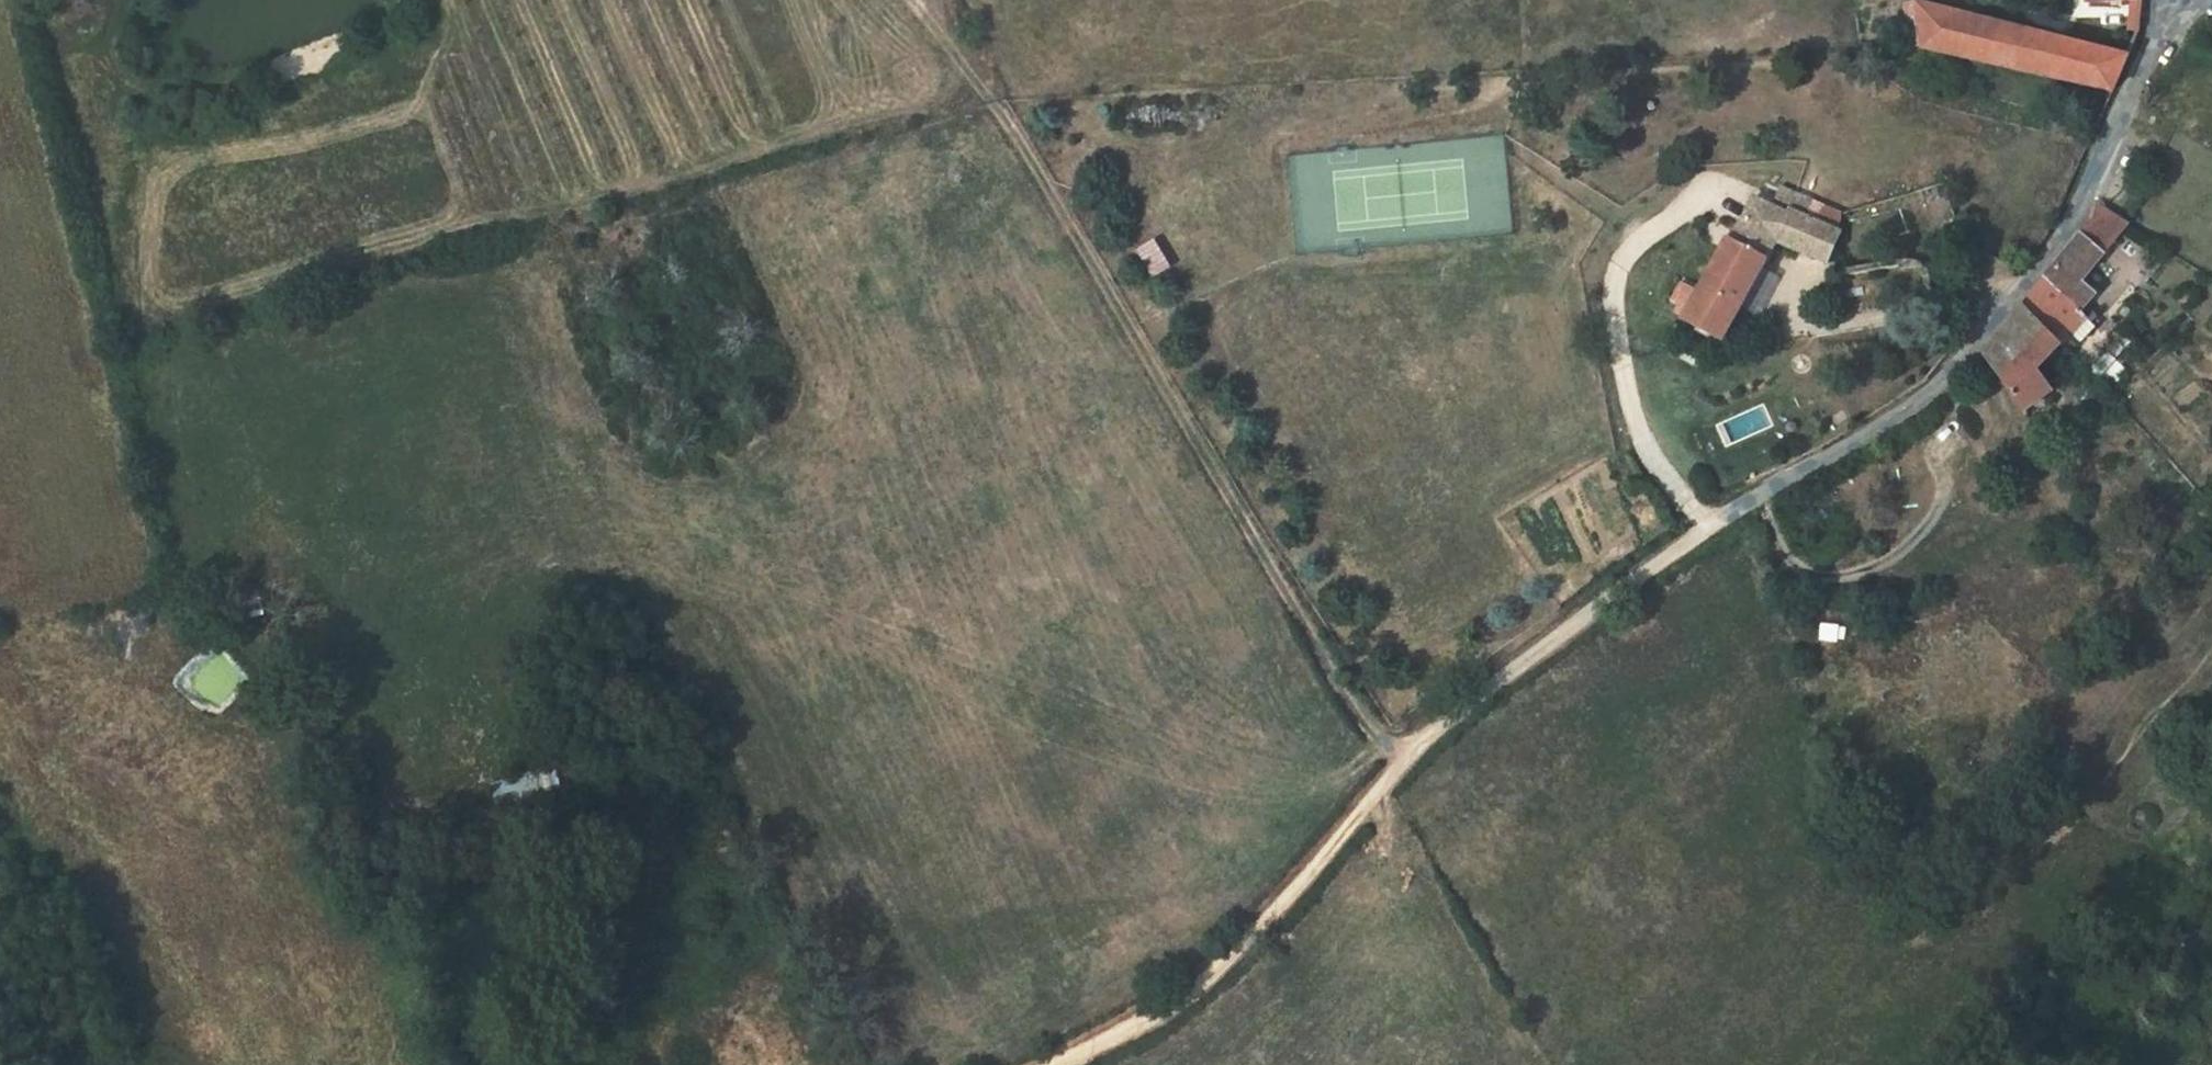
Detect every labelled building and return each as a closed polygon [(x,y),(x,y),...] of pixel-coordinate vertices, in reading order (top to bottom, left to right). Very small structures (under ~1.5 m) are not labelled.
[(2002,26),(1926,4),(1925,48),(1990,66),(2002,26)] [(2101,96),(2117,58),(2002,26),(1990,66),(2101,96)] [(1841,263),(1845,232),(1805,215),(1801,220),(1765,205),(1744,230),(1738,238),(1707,289),(1697,287),(1685,309),(1732,335),(1782,240),(1841,263)] [(2137,230),(2108,215),(2028,315),(2067,353),(2094,325),(2086,317),(2102,297),(2090,285),(2137,230)] [(2043,378),(2067,353),(2028,315),(1994,358),(1998,364),(2042,421),(2063,401),(2043,378)] [(556,762),(493,787),(504,815),(567,790),(556,762)]
